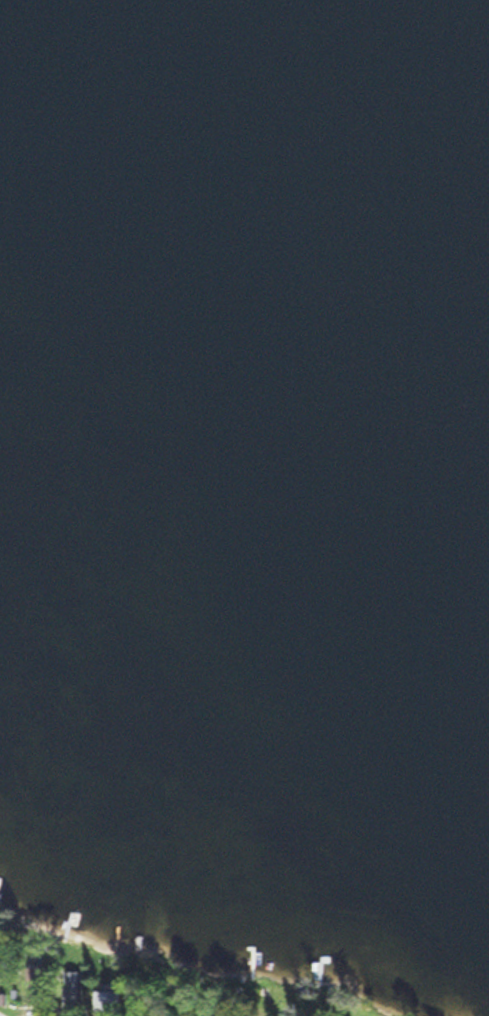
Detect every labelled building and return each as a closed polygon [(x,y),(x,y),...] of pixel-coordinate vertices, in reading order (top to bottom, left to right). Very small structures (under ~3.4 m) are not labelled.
[(94,1011),(117,1011),(117,990),(94,990),(94,1011)]
